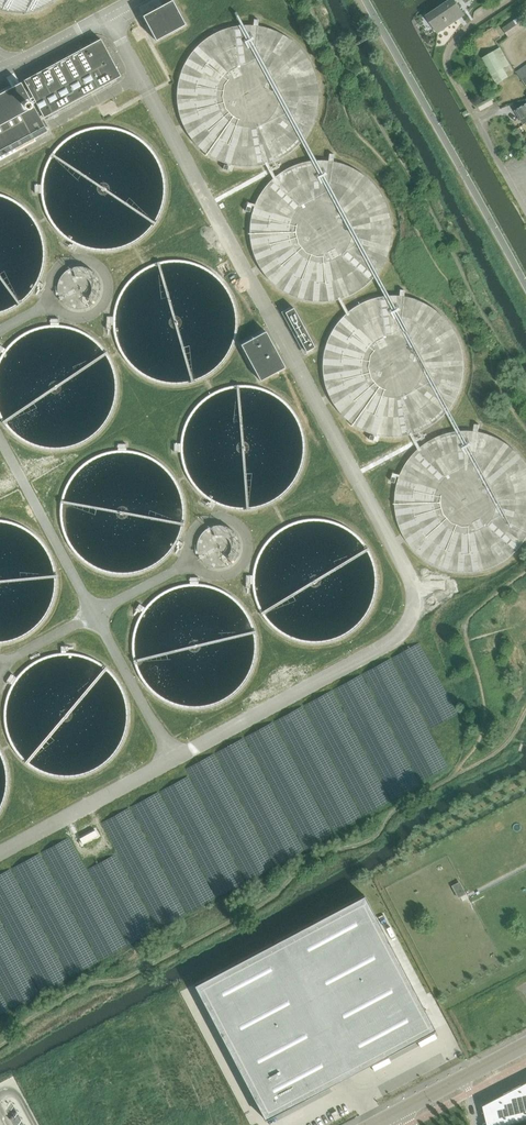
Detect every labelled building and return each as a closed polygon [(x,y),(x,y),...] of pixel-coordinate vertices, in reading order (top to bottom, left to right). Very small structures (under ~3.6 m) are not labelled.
[(15,13),(35,11),(48,4),(53,0),(0,0),(0,9),(15,13)] [(172,0),(142,16),(156,41),(185,25),(172,0)] [(429,15),(433,20),(430,22),(438,32),(440,31),(441,31),(442,31),(443,31),(443,30),(444,30),(445,30),(445,29),(445,28),(446,28),(446,27),(457,19),(463,15),(464,14),(463,13),(455,0),(451,0),(429,15)] [(525,26),(525,24),(520,15),(503,28),(509,38),(525,26)] [(179,111),(185,127),(195,141),(207,152),(222,160),(243,164),(266,162),(285,154),(299,143),(309,130),(316,115),(319,100),(319,84),(314,67),(308,55),(300,45),(288,35),(274,27),(261,23),(249,22),(236,23),(222,27),(207,35),(196,45),(188,55),(180,71),(177,91),(179,111)] [(24,81),(34,99),(44,118),(121,76),(101,39),(27,79),(24,81)] [(482,58),(498,85),(504,81),(498,71),(510,65),(500,48),(482,58)] [(515,72),(525,86),(525,64),(515,72)] [(30,101),(21,82),(0,93),(0,157),(47,131),(30,101)] [(515,110),(524,125),(525,123),(525,104),(515,110)] [(58,229),(73,242),(88,248),(104,250),(122,247),(138,240),(150,229),(159,215),(164,199),(165,180),(160,164),(151,149),(140,139),(128,132),(109,127),(92,128),(74,134),(59,147),(48,161),(43,177),(43,196),(48,215),(58,229)] [(251,248),(257,264),(267,278),(279,289),(293,297),(315,301),(338,299),(357,291),(371,280),(381,267),(388,252),(391,237),(391,221),(386,204),(380,192),(372,182),(360,172),(346,164),(333,160),(321,159),(308,160),(294,164),(279,172),(268,182),(260,192),(252,208),(248,228),(251,248)] [(2,311),(18,304),(30,293),(39,279),(44,263),(45,244),(40,228),(31,214),(20,203),(7,196),(0,194),(0,312),(2,311)] [(129,362),(145,374),(160,380),(175,382),(194,380),(209,372),(221,362),(231,347),(236,331),(236,312),(231,296),(223,282),(211,271),(199,264),(181,260),(164,260),(146,267),(130,279),(120,294),(115,309),(114,329),(119,347),(129,362)] [(324,382),(331,399),(340,412),(353,423),(367,431),(388,436),(412,434),(431,426),(445,414),(454,402),(461,387),(464,372),(464,356),(460,339),(453,326),(446,316),(434,306),(420,298),(407,295),(395,293),(382,294),(368,298),(353,306),(341,316),(333,326),(326,343),(322,362),(324,382)] [(24,438),(39,445),(55,447),(73,444),(89,436),(101,426),(111,411),(116,395),(116,377),(111,360),(102,346),(91,335),(79,328),(61,324),(43,325),(26,331),(10,343),(0,358),(0,412),(9,426),(24,438)] [(260,380),(285,367),(265,331),(241,344),(260,380)] [(196,487),(211,500),(226,506),(242,508),(260,505),(276,498),(288,487),(297,473),(303,457),(303,438),(298,422),(289,408),(278,397),(266,390),(248,385),(230,386),(212,393),(197,405),(187,420),(182,435),(181,454),(186,473),(196,487)] [(402,534),(412,547),(424,558),(439,566),(460,571),(483,569),(502,561),(516,549),(525,537),(525,463),(525,461),(517,451),(505,441),(491,433),(478,430),(466,429),(453,429),(439,433),(424,441),(413,451),(405,462),(397,478),(394,497),(396,517),(402,534)] [(76,552),(91,564),(106,570),(122,572),(140,569),(156,562),(168,552),(177,537),(182,521),(183,502),(178,486),(169,472),(158,461),(146,454),(127,450),(110,450),(92,457),(77,469),(66,484),(61,499),(61,519),(66,537),(76,552)] [(269,620),(285,633),(300,639),(315,641),(334,638),(349,631),(361,620),(371,606),(376,590),(376,571),(371,554),(363,540),(351,530),(339,523),(321,518),(304,519),(286,525),(270,538),(260,552),(255,568),(254,587),(260,606),(269,620)] [(12,638),(27,631),(39,620),(49,606),(54,590),(54,571),(49,555),(41,541),(29,530),(17,523),(0,519),(0,640),(12,638)] [(149,684),(164,697),(179,703),(195,705),(214,702),(229,695),(241,684),(251,670),(256,654),(256,635),(251,619),(243,604),(231,594),(219,587),(201,582),(184,583),(166,590),(150,602),(140,617),(135,632),(134,651),(139,670),(149,684)] [(20,753),(36,766),(51,772),(67,774),(85,771),(100,764),(113,753),(122,739),(127,723),(127,704),(123,688),(114,673),(103,663),(90,656),(72,651),(55,652),(37,659),(21,671),(11,686),(6,701),(5,720),(11,739),(20,753)] [(93,825),(76,834),(79,840),(96,831),(93,825)] [(460,883),(452,887),(455,893),(463,889),(460,883)] [(264,1119),(435,1029),(364,895),(193,985),(264,1119)] [(487,1104),(492,1124),(505,1124),(525,1120),(525,1084),(487,1104)] [(337,1110),(331,1113),(335,1120),(341,1117),(337,1110)]
